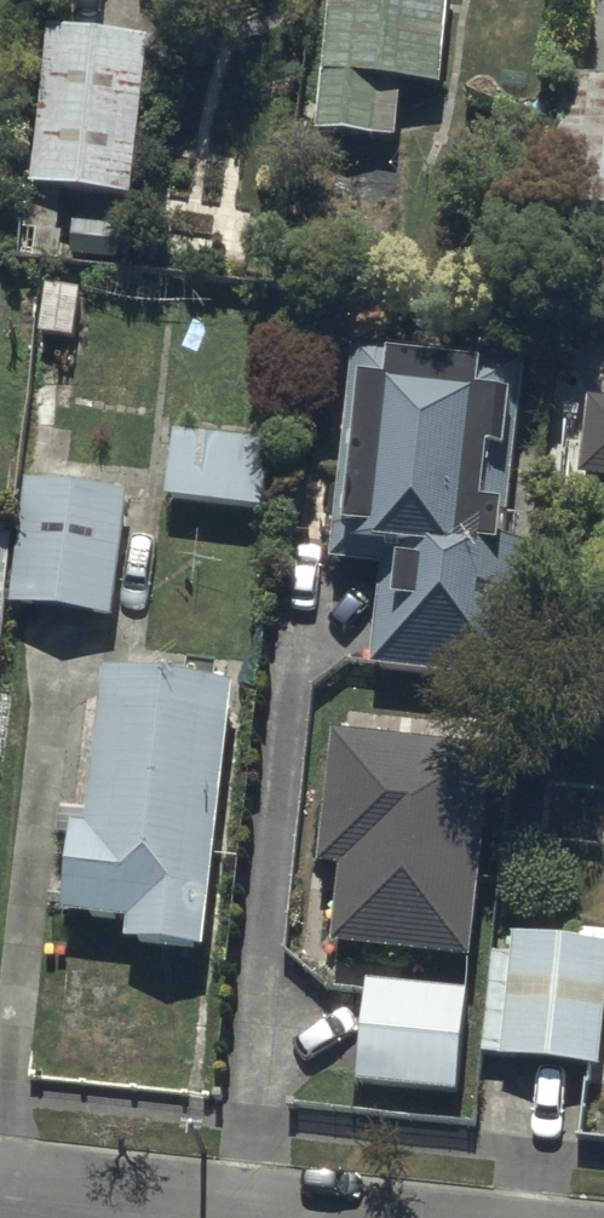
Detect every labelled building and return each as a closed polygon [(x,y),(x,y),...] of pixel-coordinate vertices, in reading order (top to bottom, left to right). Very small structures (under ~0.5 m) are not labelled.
[(447,0),(329,0),(321,136),(392,141),(395,85),(442,88),(447,0)] [(149,41),(47,29),(28,189),(130,201),(149,41)] [(560,73),(551,208),(603,212),(603,76),(560,73)] [(498,355),(350,341),(330,560),(379,564),(369,669),(514,682),(526,547),(503,545),(519,370),(497,368),(498,355)] [(576,473),(603,476),(603,400),(584,398),(576,473)] [(170,427),(159,496),(261,511),(271,442),(170,427)] [(125,492),(22,480),(9,603),(107,615),(116,535),(151,539),(155,505),(124,501),(125,492)] [(225,682),(102,671),(90,820),(70,818),(62,911),(122,917),(120,941),(202,948),(225,682)] [(488,750),(334,735),(321,868),(341,870),(334,946),(470,959),(477,882),(496,883),(500,836),(479,834),(488,750)] [(603,974),(603,940),(507,933),(505,951),(490,950),(482,1057),(597,1066),(603,974)] [(463,985),(362,979),(356,1084),(457,1090),(463,985)]
